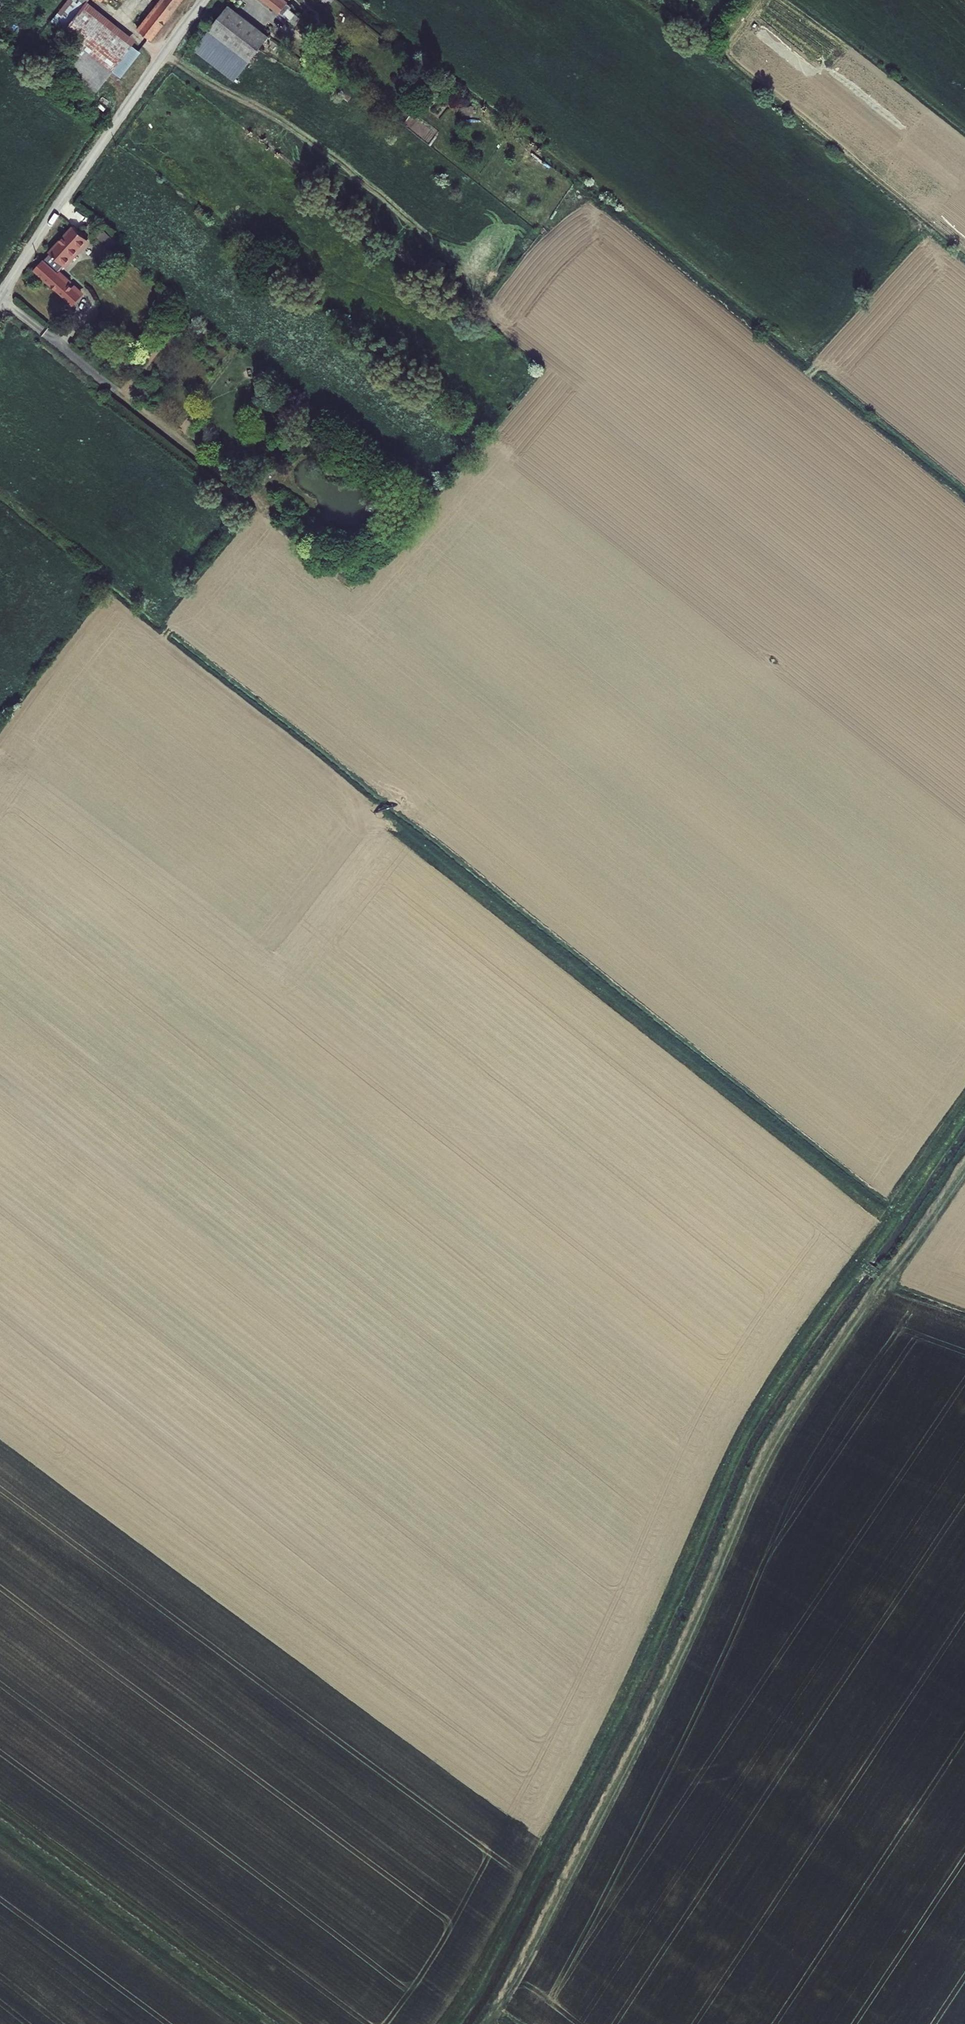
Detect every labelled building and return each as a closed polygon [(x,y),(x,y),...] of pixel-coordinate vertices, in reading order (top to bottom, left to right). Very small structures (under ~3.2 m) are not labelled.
[(136,28),(151,40),(181,0),(157,0),(136,28)] [(263,4),(299,33),(311,18),(290,1),(284,6),(277,0),(267,0),(263,4)] [(337,0),(321,0),(333,10),(340,2),(337,0)] [(76,2),(56,29),(83,49),(112,71),(122,79),(141,53),(133,48),(136,42),(86,4),(82,7),(76,2)] [(188,49),(227,84),(256,49),(264,40),(224,7),(206,26),(188,49)] [(112,71),(83,49),(65,72),(93,95),(112,71)] [(88,242),(73,228),(34,273),(78,312),(90,299),(63,272),(88,242)] [(104,231),(98,237),(110,249),(117,242),(104,231)]
